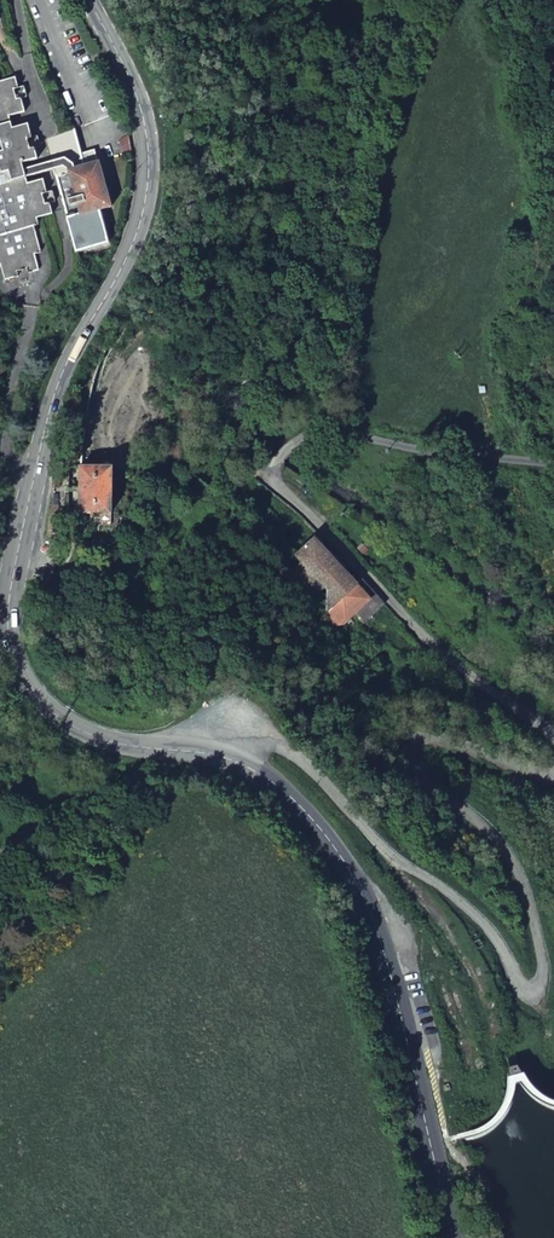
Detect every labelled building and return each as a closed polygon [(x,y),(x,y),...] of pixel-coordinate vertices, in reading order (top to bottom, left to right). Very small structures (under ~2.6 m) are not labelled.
[(2,267),(7,282),(20,278),(19,274),(29,271),(30,276),(41,272),(37,256),(44,254),(36,228),(41,227),(39,219),(54,216),(43,180),(27,184),(26,176),(23,170),(22,162),(37,158),(34,149),(29,150),(27,140),(32,139),(27,127),(11,131),(8,117),(24,112),(19,100),(14,102),(11,91),(16,89),(14,82),(0,85),(0,268),(2,267)] [(70,157),(83,154),(78,131),(65,135),(70,157)] [(52,161),(53,169),(77,252),(110,243),(102,211),(113,207),(96,151),(83,154),(70,157),(65,135),(46,141),(52,161)] [(23,170),(26,176),(53,169),(52,161),(23,170)] [(103,469),(85,470),(83,470),(82,514),(114,515),(113,470),(103,469)] [(193,512),(178,506),(173,519),(187,525),(193,512)] [(65,531),(51,525),(49,541),(58,544),(65,531)] [(363,590),(316,541),(296,560),(302,566),(292,576),(316,601),(325,593),(329,604),(332,628),(345,625),(356,615),(371,599),(363,590)] [(356,615),(363,625),(384,606),(367,587),(363,590),(371,599),(356,615)]
